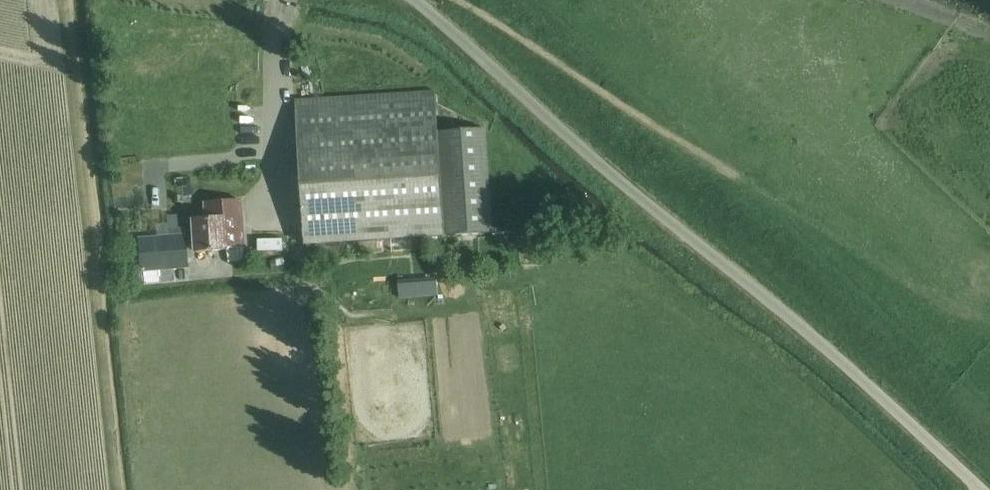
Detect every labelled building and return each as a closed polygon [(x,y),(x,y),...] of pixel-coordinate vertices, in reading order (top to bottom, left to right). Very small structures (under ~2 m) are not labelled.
[(294,101),(304,245),(491,232),(484,128),(437,131),(434,91),(294,101)] [(244,249),(243,233),(241,201),(205,203),(207,220),(194,221),(196,253),(227,250),(244,249)] [(177,216),(167,217),(168,237),(179,236),(177,216)] [(168,237),(136,239),(139,273),(187,270),(185,236),(179,236),(168,237)] [(258,252),(284,251),(283,240),(258,241),(258,252)] [(449,253),(448,254),(450,256),(457,260),(462,253),(463,250),(454,245),(449,253)]
